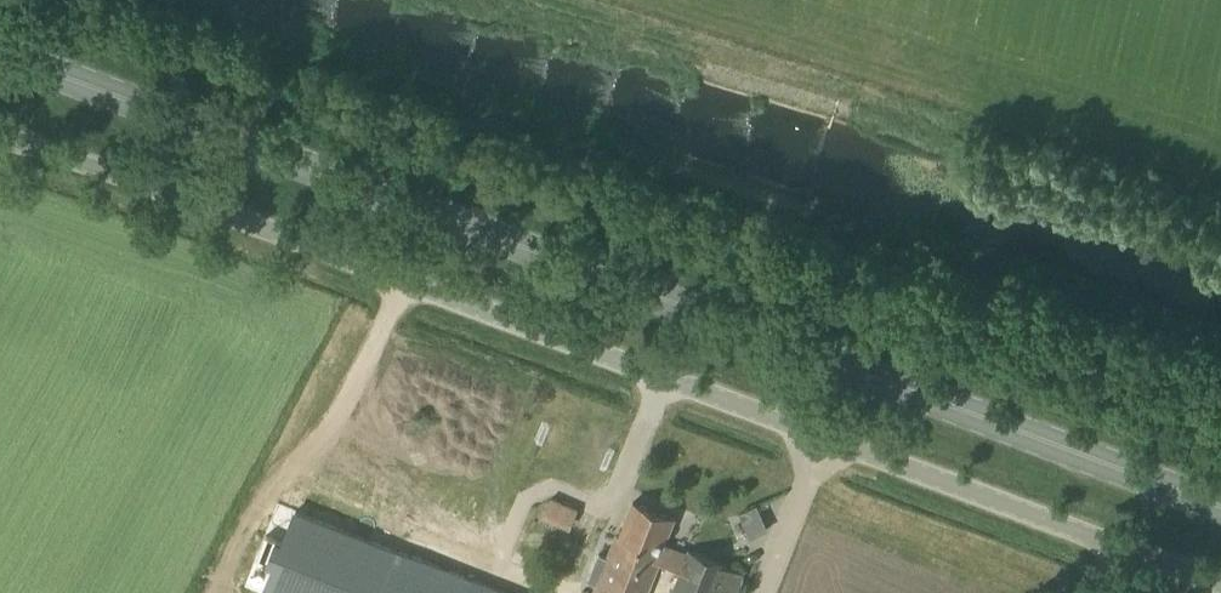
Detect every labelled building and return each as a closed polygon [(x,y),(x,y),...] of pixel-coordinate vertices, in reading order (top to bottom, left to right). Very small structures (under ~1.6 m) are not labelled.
[(551,499),(544,514),(570,526),(577,510),(551,499)] [(589,581),(597,585),(594,592),(647,592),(659,560),(680,568),(671,592),(737,592),(744,574),(721,565),(722,563),(688,549),(687,552),(665,544),(674,519),(632,505),(620,536),(617,537),(608,559),(599,555),(589,581)] [(284,540),(280,538),(270,563),(274,564),(263,592),(465,592),(470,581),(295,512),(284,540)]
